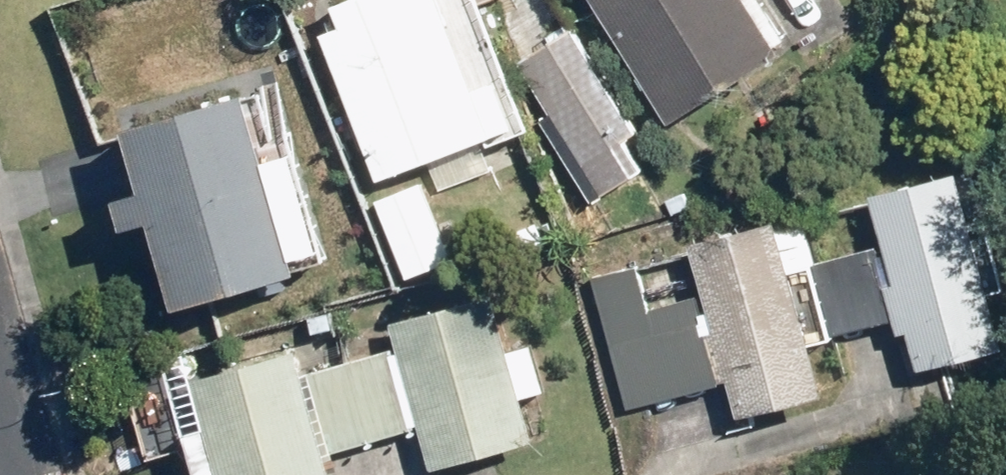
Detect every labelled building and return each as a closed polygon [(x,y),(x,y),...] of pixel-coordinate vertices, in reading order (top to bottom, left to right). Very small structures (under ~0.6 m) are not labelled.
[(308,12),(371,178),(492,132),(441,0),(339,0),(308,12)] [(669,121),(782,52),(750,0),(595,0),(669,121)] [(638,130),(574,26),(552,40),(540,20),(511,38),(522,57),(518,60),(550,112),(539,119),(590,201),(642,169),(623,139),(638,130)] [(236,92),(118,127),(136,189),(109,197),(118,228),(142,221),(168,305),(289,269),(236,92)] [(871,191),(917,368),(1005,345),(1005,336),(994,288),(1005,285),(1005,270),(993,220),(975,225),(961,168),(871,191)] [(637,262),(587,276),(624,407),(723,379),(733,416),(824,391),(811,344),(832,338),(811,265),(791,270),(776,218),(686,243),(707,317),(657,331),(637,262)] [(878,247),(816,264),(836,335),(897,318),(878,247)] [(485,292),(382,322),(425,471),(528,441),(515,396),(539,389),(526,343),(502,350),(485,292)] [(288,349),(183,378),(197,427),(178,433),(190,474),(322,474),(288,349)] [(381,350),(300,374),(323,452),(404,429),(381,350)]
